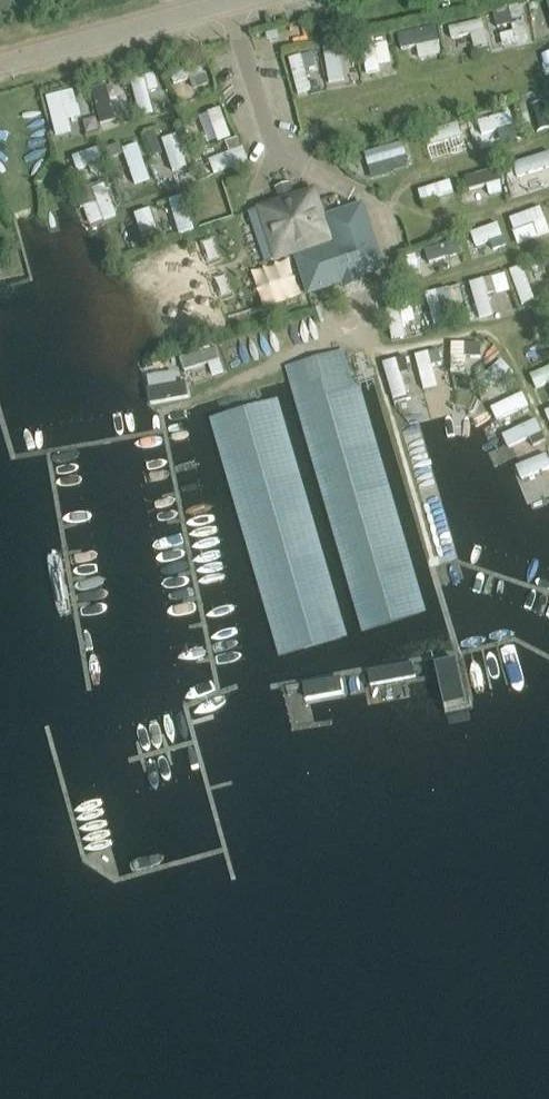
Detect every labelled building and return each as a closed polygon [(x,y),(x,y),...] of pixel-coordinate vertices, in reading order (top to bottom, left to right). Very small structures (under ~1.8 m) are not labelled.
[(533,31),(548,28),(548,0),(528,0),(533,31)] [(505,46),(521,43),(513,5),(498,8),(505,46)] [(482,19),(436,28),(442,54),(505,40),(502,25),(485,29),(482,19)] [(399,34),(402,59),(427,56),(424,31),(399,34)] [(373,73),(368,55),(381,52),(377,34),(350,41),(359,77),(373,73)] [(333,65),(342,63),(338,43),(311,49),(318,83),(336,79),(333,65)] [(304,94),(301,81),(311,79),(305,54),(274,61),(282,99),(304,94)] [(166,76),(174,95),(201,83),(192,64),(166,76)] [(128,113),(151,112),(149,78),(126,80),(128,113)] [(39,98),(48,138),(77,132),(68,92),(39,98)] [(514,109),(518,124),(543,117),(539,102),(514,109)] [(202,141),(223,132),(214,111),(193,119),(202,141)] [(502,113),(462,125),(467,143),(507,131),(502,113)] [(413,134),(418,149),(455,138),(451,124),(413,134)] [(152,142),(164,174),(182,168),(170,135),(152,142)] [(388,144),(356,152),(359,166),(392,157),(388,144)] [(235,148),(200,163),(206,177),(241,162),(235,148)] [(94,151),(63,158),(68,179),(99,172),(94,151)] [(131,152),(111,162),(124,187),(143,178),(131,152)] [(492,166),(498,194),(540,186),(537,170),(532,171),(529,159),(492,166)] [(221,183),(198,188),(206,226),(230,220),(221,183)] [(323,220),(314,191),(294,198),(289,183),(273,189),(278,203),(249,213),(265,262),(296,252),(310,293),(382,269),(361,207),(323,220)] [(444,183),(409,190),(411,202),(446,195),(444,183)] [(492,184),(468,187),(469,198),(494,195),(492,184)] [(176,198),(162,202),(173,236),(186,232),(176,198)] [(138,248),(153,243),(141,210),(127,215),(138,248)] [(539,214),(545,231),(548,230),(548,210),(539,214)] [(526,236),(540,234),(537,212),(503,216),(505,233),(526,231),(526,236)] [(463,260),(485,253),(482,242),(495,239),(491,225),(456,236),(463,260)] [(449,241),(417,251),(423,268),(454,259),(449,241)] [(548,287),(548,257),(538,261),(548,287)] [(472,322),(487,317),(480,296),(505,287),(511,304),(525,299),(514,268),(460,287),(472,322)] [(217,275),(206,279),(215,300),(226,296),(217,275)] [(424,328),(437,327),(435,306),(452,304),(451,290),(421,294),(424,328)] [(412,300),(378,307),(385,342),(402,338),(401,334),(419,330),(412,300)] [(443,345),(443,378),(464,378),(464,345),(443,345)] [(342,350),(289,366),(290,370),(292,377),(293,379),(366,629),(424,612),(363,402),(357,381),(357,380),(351,381),(342,350)] [(180,384),(217,371),(210,351),(173,364),(180,384)] [(422,353),(407,357),(418,393),(433,388),(422,353)] [(400,361),(381,363),(386,402),(405,399),(400,361)] [(483,402),(508,379),(493,363),(468,386),(483,402)] [(169,372),(146,375),(148,389),(171,385),(169,372)] [(548,386),(548,379),(546,373),(521,384),(527,397),(548,386)] [(281,657),(344,638),(276,400),(245,409),(213,418),(224,459),(281,657)] [(538,413),(548,442),(548,409),(538,413)] [(400,647),(400,656),(432,654),(431,644),(400,647)] [(455,659),(434,664),(435,670),(444,706),(464,701),(455,659)] [(348,675),(281,688),(290,732),(317,727),(313,703),(351,697),(348,675)]
